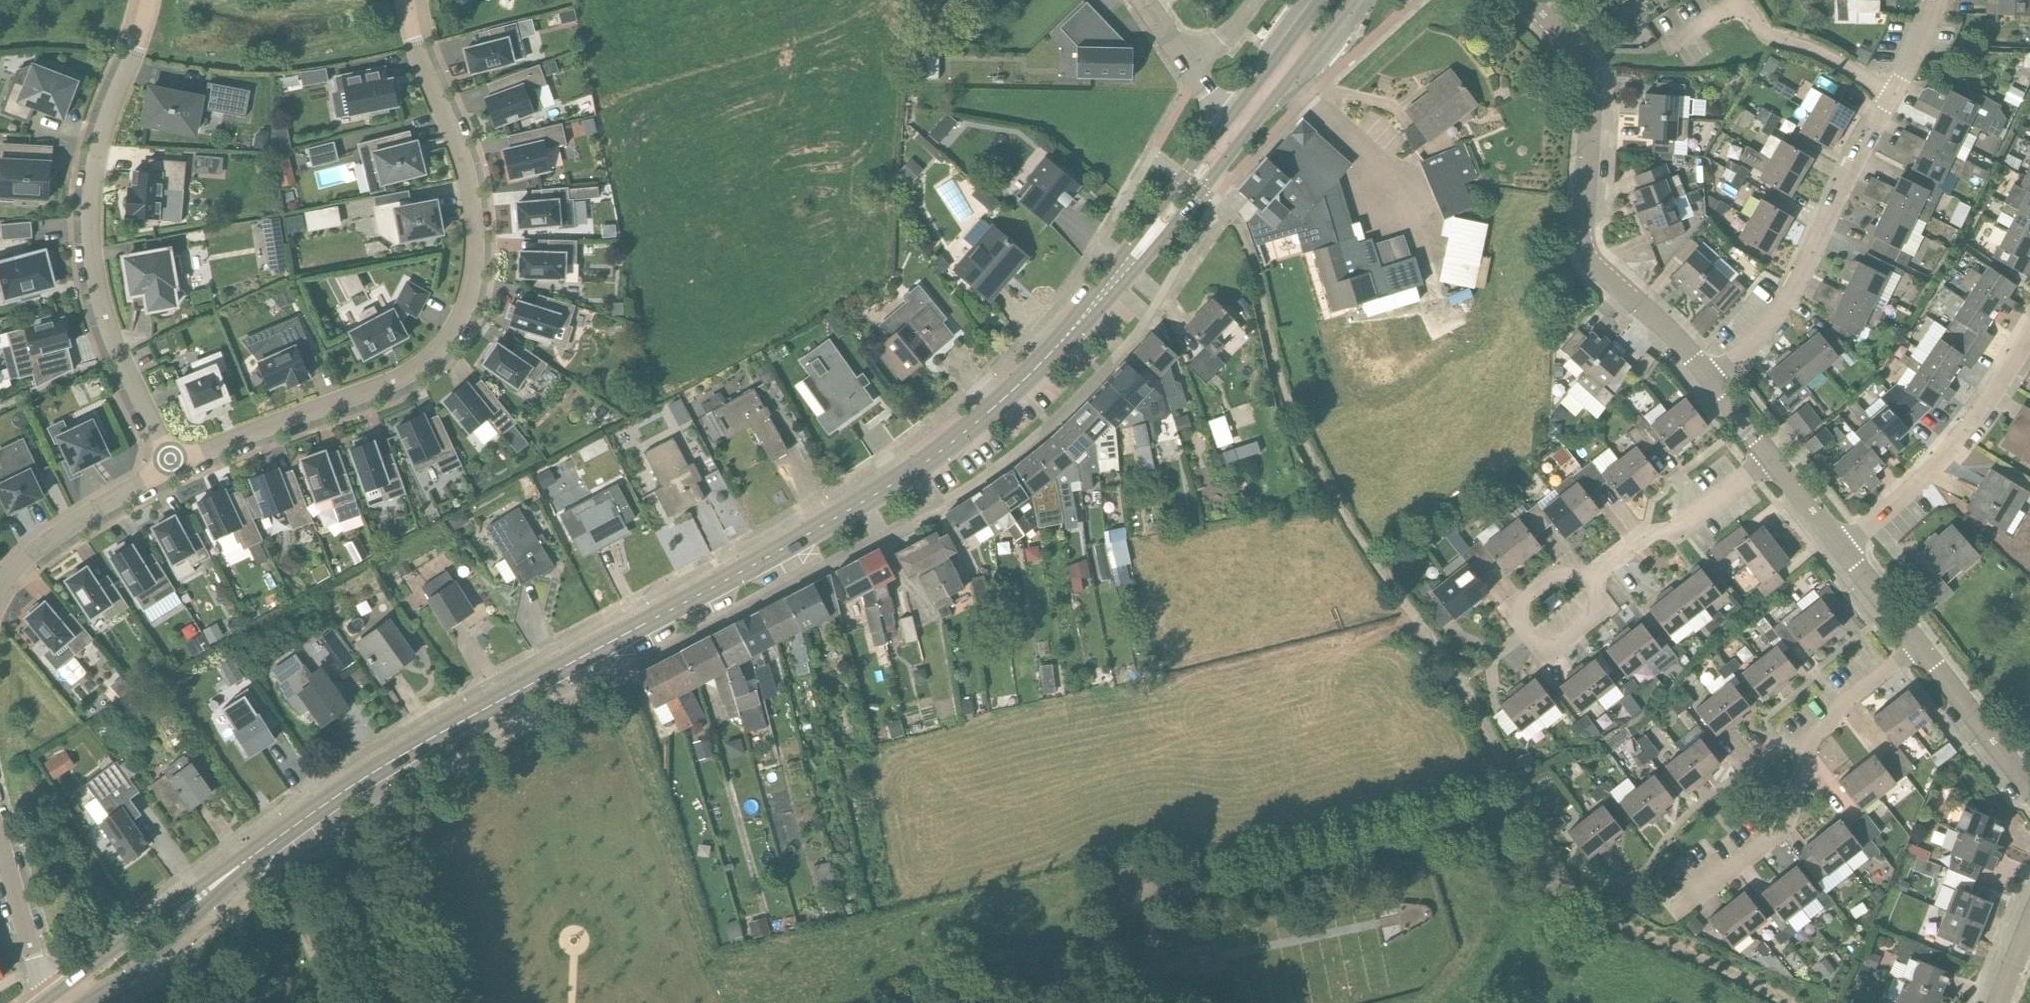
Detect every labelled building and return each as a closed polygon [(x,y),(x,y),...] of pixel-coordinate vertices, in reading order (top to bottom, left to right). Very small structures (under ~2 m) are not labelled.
[(1574,5),(1587,11),(1592,0),(1576,0),(1574,5)] [(1836,21),(1854,22),(1854,11),(1876,11),(1876,0),(1837,0),(1836,21)] [(1986,14),(2029,16),(2029,0),(1987,0),(1986,14)] [(1088,48),(1088,79),(1132,79),(1133,47),(1122,47),(1112,37),(1117,33),(1087,2),(1064,24),(1087,48),(1088,48)] [(1809,9),(1807,9),(1806,10),(1813,20),(1818,23),(1823,24),(1823,15),(1815,7),(1810,8),(1809,9)] [(561,24),(577,20),(574,8),(558,13),(561,24)] [(525,59),(516,23),(488,31),(492,44),(465,50),(471,73),(514,63),(513,62),(525,59)] [(1867,66),(1875,51),(1860,44),(1853,58),(1867,66)] [(938,57),(918,56),(917,79),(937,80),(938,57)] [(542,73),(543,77),(558,71),(554,62),(540,67),(542,73)] [(34,108),(63,119),(78,82),(64,77),(66,72),(49,65),(47,70),(33,64),(25,85),(14,81),(2,112),(28,122),(34,108)] [(539,65),(487,84),(488,86),(490,85),(494,95),(492,95),(494,99),(489,101),(488,98),(486,99),(496,127),(540,111),(533,91),(547,86),(539,65)] [(303,86),(329,82),(327,67),(300,72),(303,86)] [(388,108),(398,106),(397,104),(401,103),(398,91),(395,91),(392,79),(387,80),(385,68),(335,78),(338,92),(345,91),(349,110),(369,106),(370,110),(388,106),(388,108)] [(1413,152),(1476,104),(1451,71),(1426,89),(1430,94),(1407,111),(1415,122),(1404,131),(1413,152)] [(1690,97),(1685,96),(1686,84),(1657,82),(1657,94),(1646,94),(1645,105),(1640,105),(1639,115),(1688,119),(1690,97)] [(145,120),(144,124),(161,128),(161,130),(176,133),(177,131),(195,134),(199,109),(245,118),(250,91),(208,83),(205,99),(151,89),(148,105),(145,104),(142,120),(145,120)] [(2024,92),(2011,85),(2004,100),(2017,107),(2024,92)] [(1786,86),(1781,95),(1790,100),(1795,91),(1786,86)] [(1951,90),(1945,102),(1941,100),(1939,101),(1935,108),(1980,130),(1997,138),(2006,119),(1998,107),(1981,99),(1979,104),(1951,90)] [(1811,113),(1842,131),(1853,111),(1822,93),(1811,113)] [(1780,118),(1771,113),(1763,108),(1757,117),(1775,127),(1780,118)] [(1977,136),(1980,130),(1935,108),(1932,115),(1933,117),(1937,119),(1931,130),(1959,144),(1966,130),(1977,136)] [(1831,150),(1842,131),(1811,113),(1801,132),(1831,150)] [(1687,137),(1688,119),(1639,115),(1639,126),(1643,127),(1643,138),(1652,139),(1651,153),(1660,153),(1674,154),(1675,140),(1682,141),(1687,137)] [(582,119),(585,135),(599,132),(595,116),(582,119)] [(1770,136),(1775,127),(1757,117),(1752,126),(1770,136)] [(1291,133),(1267,159),(1291,180),(1276,196),(1291,210),(1289,212),(1301,223),(1297,228),(1298,232),(1301,243),(1312,240),(1314,248),(1356,236),(1339,179),(1353,164),(1317,132),(1303,118),(1290,133),(1291,133)] [(562,124),(507,137),(508,138),(510,138),(513,147),(512,148),(514,155),(506,157),(511,180),(550,171),(545,150),(567,145),(562,124)] [(2026,129),(2019,125),(2015,132),(2023,135),(2026,129)] [(946,135),(936,126),(928,135),(938,144),(946,135)] [(287,128),(274,131),(273,151),(290,148),(287,128)] [(270,131),(262,130),(256,134),(254,147),(268,149),(270,131)] [(1961,169),(1972,175),(1985,181),(1989,172),(1954,155),(1959,144),(1931,130),(1926,141),(1922,139),(1920,140),(1917,146),(1961,169)] [(382,185),(425,174),(424,171),(428,169),(425,157),(421,158),(417,142),(412,143),(409,132),(358,145),(363,163),(376,160),(382,185)] [(1801,177),(1812,158),(1783,140),(1771,160),(1801,177)] [(313,167),(338,160),(334,143),(308,149),(313,167)] [(1434,196),(1463,184),(1478,178),(1463,144),(1420,162),(1434,196)] [(31,147),(2,145),(1,160),(0,160),(0,163),(0,179),(7,179),(6,197),(16,197),(16,203),(38,204),(38,198),(49,199),(51,162),(30,162),(31,147)] [(1771,160),(1747,146),(1739,159),(1763,173),(1760,178),(1790,197),(1801,177),(1771,160)] [(1968,182),(1972,175),(1961,169),(1917,146),(1913,153),(1914,156),(1918,158),(1912,169),(1940,183),(1946,171),(1968,182)] [(279,166),(289,163),(287,154),(276,156),(279,166)] [(2022,161),(2008,154),(2004,163),(2018,170),(2022,161)] [(208,156),(194,155),(193,173),(206,174),(208,156)] [(1022,201),(1049,223),(1064,205),(1066,207),(1073,198),(1068,194),(1076,183),(1045,158),(1028,180),(1035,186),(1022,201)] [(1261,209),(1257,213),(1250,222),(1258,244),(1298,232),(1297,228),(1301,223),(1289,212),(1291,210),(1276,196),(1291,180),(1267,159),(1266,158),(1238,189),(1261,209)] [(184,191),(187,163),(149,159),(148,172),(134,171),(133,188),(128,188),(127,196),(124,199),(124,206),(126,209),(126,217),(142,218),(141,229),(159,225),(159,220),(181,222),(184,191)] [(1735,174),(1741,165),(1730,159),(1724,168),(1735,174)] [(898,185),(907,195),(916,185),(912,181),(923,170),(914,160),(902,171),(898,185)] [(290,163),(289,163),(279,166),(276,167),(279,177),(293,173),(290,163)] [(1678,174),(1669,177),(1664,164),(1643,173),(1648,185),(1634,191),(1638,202),(1634,203),(1638,214),(1673,199),(1685,194),(1678,174)] [(1740,177),(1745,180),(1750,171),(1741,165),(1735,174),(1740,177)] [(1745,180),(1740,177),(1735,174),(1730,183),(1739,189),(1745,180)] [(1877,174),(1869,189),(1883,197),(1891,182),(1877,174)] [(1931,185),(1928,190),(1901,176),(1895,188),(1891,186),(1889,187),(1886,193),(1930,215),(1934,208),(1933,207),(1942,190),(1931,185)] [(2027,176),(2021,188),(2014,184),(2004,202),(2018,210),(2029,216),(2029,178),(2027,176)] [(1434,196),(1439,208),(1468,196),(1463,184),(1434,196)] [(568,189),(569,200),(600,198),(599,187),(568,189)] [(517,205),(518,209),(516,209),(517,224),(519,224),(519,229),(559,225),(558,211),(570,210),(569,200),(568,189),(568,188),(541,190),(542,203),(517,205)] [(1691,203),(1701,200),(1698,190),(1688,194),(1691,203)] [(1926,223),(1930,215),(1886,193),(1882,201),(1883,203),(1887,205),(1881,216),(1909,230),(1915,218),(1926,223)] [(1686,233),(1673,199),(1686,194),(1685,194),(1673,199),(1638,214),(1642,223),(1646,222),(1650,232),(1660,229),(1665,241),(1686,233)] [(1468,196),(1439,208),(1444,220),(1473,208),(1468,196)] [(1781,236),(1792,217),(1762,199),(1751,219),(1781,236)] [(1724,215),(1729,206),(1720,201),(1715,210),(1724,215)] [(1959,201),(1955,207),(1967,213),(1970,206),(1959,201)] [(380,232),(395,243),(442,234),(436,202),(405,208),(404,204),(376,210),(380,232)] [(2018,210),(2004,202),(2004,203),(2006,204),(2002,211),(2013,217),(2008,227),(2029,239),(2029,216),(2018,210)] [(305,212),(309,231),(342,225),(338,206),(305,212)] [(1868,234),(1872,236),(1876,238),(1872,248),(1906,265),(1911,254),(1900,249),(1909,230),(1881,216),(1876,226),(1870,224),(1867,232),(1868,234)] [(265,234),(267,252),(286,250),(281,219),(265,222),(267,234),(265,234)] [(1027,257),(993,227),(983,219),(966,239),(975,247),(956,269),(991,299),(1027,257)] [(1446,257),(1477,264),(1485,226),(1454,219),(1446,257)] [(1770,255),(1781,236),(1751,219),(1740,238),(1770,255)] [(29,243),(25,227),(1,230),(5,248),(29,243)] [(2008,227),(1998,246),(1997,246),(1992,256),(2029,278),(2029,239),(2008,227)] [(1404,235),(1373,245),(1371,239),(1359,243),(1356,236),(1314,248),(1334,312),(1386,296),(1390,309),(1419,300),(1415,287),(1423,284),(1415,257),(1411,258),(1404,235)] [(912,239),(905,245),(917,259),(924,253),(912,239)] [(1687,293),(1712,265),(1697,251),(1700,247),(1691,239),(1673,260),(1680,266),(1673,274),(1682,282),(1679,286),(1687,293)] [(576,265),(577,241),(548,241),(548,254),(521,253),(520,277),(564,279),(564,264),(576,265)] [(180,254),(170,255),(169,251),(126,259),(126,261),(124,263),(126,274),(129,276),(132,294),(147,292),(150,309),(156,308),(157,312),(160,314),(167,313),(170,310),(169,306),(175,305),(172,287),(175,287),(173,275),(183,273),(180,254)] [(46,257),(44,253),(7,263),(6,257),(0,259),(0,283),(3,282),(8,298),(22,294),(24,300),(41,295),(39,290),(53,286),(48,268),(52,267),(49,256),(46,257)] [(940,273),(949,266),(940,254),(931,261),(940,273)] [(1849,282),(1877,295),(1892,265),(1869,254),(1864,265),(1859,262),(1855,260),(1852,261),(1849,268),(1855,271),(1849,282)] [(1473,286),(1477,264),(1446,257),(1441,279),(1473,286)] [(1728,280),(1729,279),(1712,265),(1687,293),(1695,300),(1698,297),(1706,305),(1709,302),(1723,315),(1747,289),(1735,278),(1731,282),(1728,280)] [(2007,297),(2016,285),(1989,267),(1983,275),(1972,268),(1966,276),(2012,308),(2016,302),(2007,297)] [(356,273),(338,276),(345,291),(361,283),(356,273)] [(2008,314),(2012,308),(1966,276),(1961,284),(1972,292),(1966,301),(1992,319),(2000,308),(2008,314)] [(1871,307),(1877,295),(1849,282),(1844,293),(1840,291),(1838,292),(1834,298),(1880,321),(1884,313),(1871,307)] [(362,357),(364,361),(408,338),(402,327),(409,314),(416,317),(429,294),(407,283),(395,306),(397,307),(394,313),(393,310),(379,318),(373,308),(358,316),(364,326),(349,333),(357,347),(352,349),(358,360),(362,357)] [(953,336),(941,322),(946,319),(919,286),(906,297),(920,314),(877,349),(902,379),(953,336)] [(281,307),(294,301),(289,290),(276,295),(281,307)] [(506,319),(512,321),(511,326),(552,339),(557,325),(568,329),(575,307),(548,298),(544,311),(518,303),(516,308),(510,306),(506,319)] [(1833,330),(1845,346),(1851,332),(1858,335),(1864,322),(1876,328),(1880,321),(1834,298),(1831,306),(1832,308),(1836,310),(1830,321),(1836,324),(1833,330)] [(1223,347),(1214,338),(1233,319),(1213,299),(1186,327),(1203,345),(1195,353),(1211,369),(1222,356),(1217,352),(1223,347)] [(1985,330),(1992,319),(1966,301),(1955,318),(1966,326),(1959,336),(1982,352),(1993,336),(1985,330)] [(611,302),(611,315),(624,315),(624,302),(611,302)] [(844,327),(835,314),(826,320),(835,333),(844,327)] [(74,370),(73,367),(65,340),(68,339),(63,318),(51,322),(50,317),(35,321),(36,325),(6,333),(18,379),(32,375),(44,385),(74,370)] [(306,366),(318,361),(298,317),(255,353),(261,362),(259,363),(260,365),(257,368),(266,379),(271,388),(294,378),(296,384),(310,378),(306,366)] [(1600,340),(1592,332),(1588,337),(1578,329),(1561,349),(1586,371),(1576,381),(1577,382),(1611,343),(1603,336),(1600,340)] [(1820,332),(1819,332),(1816,329),(1813,329),(1806,334),(1810,339),(1801,347),(1821,371),(1848,349),(1845,346),(1833,330),(1832,329),(1823,336),(1820,332)] [(1959,336),(1959,337),(1946,329),(1939,338),(1927,355),(1955,373),(1962,363),(1971,369),(1982,352),(1959,336)] [(1171,366),(1179,358),(1152,333),(1136,351),(1155,370),(1160,373),(1168,398),(1179,394),(1171,366)] [(163,349),(171,346),(168,339),(160,342),(163,349)] [(872,401),(829,341),(801,361),(835,407),(819,418),(829,432),(872,401)] [(1620,367),(1625,362),(1616,354),(1620,351),(1611,343),(1577,382),(1605,407),(1628,375),(1620,367)] [(487,356),(489,358),(484,365),(517,388),(525,377),(535,383),(548,365),(525,349),(518,360),(498,346),(496,348),(494,346),(487,356)] [(1804,384),(1821,371),(1801,347),(1793,354),(1789,350),(1786,350),(1781,355),(1804,384)] [(1848,350),(1842,356),(1850,365),(1857,359),(1848,350)] [(1151,387),(1145,380),(1155,370),(1136,351),(1108,381),(1143,413),(1148,440),(1165,437),(1158,404),(1145,394),(1151,387)] [(1641,380),(1656,359),(1646,352),(1631,373),(1641,380)] [(219,372),(226,369),(220,354),(206,360),(208,365),(195,370),(197,373),(179,381),(180,384),(185,395),(181,397),(189,417),(192,420),(197,421),(202,419),(204,415),(204,410),(212,407),(210,403),(228,396),(219,372)] [(1811,393),(1804,384),(1781,355),(1775,360),(1774,363),(1777,366),(1768,374),(1784,395),(1779,399),(1789,411),(1811,393)] [(1947,386),(1955,373),(1927,355),(1921,364),(1910,357),(1905,365),(1917,373),(1916,374),(1952,397),(1955,391),(1947,386)] [(763,385),(775,378),(767,363),(754,370),(763,385)] [(1555,365),(1554,377),(1563,377),(1563,366),(1555,365)] [(1948,402),(1952,397),(1916,374),(1905,390),(1897,385),(1889,392),(1922,420),(1931,409),(1939,397),(1948,402)] [(516,424),(481,381),(480,382),(482,384),(474,390),(473,389),(471,391),(467,394),(462,388),(444,403),(469,434),(486,420),(500,438),(516,424)] [(1149,445),(1148,440),(1143,413),(1108,381),(1088,402),(1115,425),(1127,414),(1134,421),(1132,426),(1136,448),(1149,445)] [(725,431),(747,418),(771,462),(789,452),(754,388),(714,411),(725,431)] [(1908,430),(1922,420),(1889,392),(1881,399),(1887,406),(1871,419),(1884,434),(1899,451),(1904,447),(1898,439),(1908,430)] [(622,412),(635,407),(631,398),(619,403),(622,412)] [(1668,412),(1690,440),(1708,426),(1686,398),(1668,412)] [(673,412),(685,406),(682,399),(670,405),(673,412)] [(1884,434),(1871,419),(1854,399),(1847,405),(1855,415),(1854,415),(1864,426),(1855,433),(1862,442),(1863,440),(1877,457),(1879,456),(1887,448),(1894,456),(1899,451),(1884,434)] [(1118,458),(1115,425),(1088,402),(1070,419),(1093,443),(1094,442),(1096,445),(1098,460),(1118,458)] [(585,418),(603,429),(611,414),(593,403),(585,418)] [(1794,429),(1814,412),(1808,403),(1786,419),(1794,429)] [(1560,406),(1552,414),(1559,421),(1567,413),(1560,406)] [(2024,458),(2029,462),(2029,411),(2026,408),(2003,445),(2024,458)] [(1672,454),(1690,440),(1668,412),(1651,425),(1647,420),(1637,427),(1652,447),(1661,440),(1672,454)] [(1794,429),(1801,438),(1822,422),(1814,412),(1794,429)] [(1640,414),(1632,421),(1636,426),(1644,420),(1640,414)] [(1174,418),(1177,431),(1191,428),(1187,415),(1174,418)] [(58,438),(68,460),(63,463),(71,479),(81,474),(79,470),(93,464),(90,459),(106,452),(100,438),(103,436),(94,416),(78,424),(79,428),(58,438)] [(425,423),(422,419),(424,418),(423,416),(396,428),(416,471),(436,462),(442,476),(462,466),(438,416),(436,416),(437,419),(429,423),(428,422),(425,423)] [(1232,441),(1224,418),(1209,423),(1217,447),(1232,441)] [(1081,455),(1093,443),(1070,419),(1053,437),(1075,460),(1078,463),(1080,474),(1082,486),(1089,485),(1090,489),(1095,489),(1091,464),(1081,455)] [(1643,455),(1652,447),(1637,427),(1627,435),(1636,447),(1619,461),(1641,488),(1659,475),(1643,455)] [(1837,427),(1830,434),(1837,443),(1845,436),(1837,427)] [(1805,443),(1813,454),(1832,438),(1824,428),(1805,443)] [(509,444),(517,453),(528,444),(520,435),(509,444)] [(1078,463),(1075,460),(1053,437),(1034,453),(1055,478),(1058,480),(1059,488),(1063,511),(1075,509),(1071,482),(1080,474),(1078,463)] [(353,442),(356,449),(351,450),(365,492),(379,487),(384,502),(406,495),(395,463),(382,468),(373,442),(368,444),(366,438),(353,442)] [(669,517),(705,498),(698,483),(705,480),(696,464),(689,467),(674,438),(645,453),(662,486),(655,490),(669,517)] [(1863,440),(1862,442),(1855,448),(1846,438),(1839,444),(1848,454),(1876,485),(1880,481),(1874,474),(1885,464),(1879,456),(1877,457),(1863,440)] [(13,464),(0,470),(0,497),(8,514),(10,513),(11,515),(25,509),(24,506),(43,497),(33,476),(38,474),(22,441),(6,449),(13,464)] [(1149,445),(1136,448),(1139,461),(1152,458),(1149,445)] [(1563,447),(1552,456),(1560,467),(1572,458),(1563,447)] [(1239,459),(1235,448),(1218,454),(1222,465),(1239,459)] [(361,515),(356,501),(346,474),(334,479),(325,453),(302,461),(317,502),(331,497),(340,523),(361,515)] [(1047,497),(1059,488),(1058,480),(1055,478),(1034,453),(1015,467),(1033,490),(1037,522),(1045,520),(1046,526),(1052,525),(1047,497)] [(1870,490),(1876,485),(1848,454),(1831,468),(1853,492),(1863,483),(1870,490)] [(1623,502),(1641,488),(1619,461),(1602,474),(1592,462),(1582,470),(1598,489),(1607,482),(1623,502)] [(543,489),(557,482),(550,469),(536,476),(543,489)] [(278,470),(250,480),(265,518),(285,510),(293,530),(294,530),(310,524),(313,523),(292,471),(291,471),(292,474),(283,477),(282,476),(278,477),(277,473),(279,472),(278,470)] [(992,484),(1017,522),(1026,534),(1036,527),(1030,496),(1012,470),(992,484)] [(1589,497),(1598,489),(1582,470),(1573,477),(1571,475),(1554,488),(1560,496),(1560,497),(1581,525),(1600,510),(1589,497)] [(2029,494),(2007,480),(1990,470),(1967,507),(1984,518),(2006,532),(2029,494)] [(526,489),(533,484),(528,475),(521,479),(526,489)] [(1520,482),(1513,488),(1518,495),(1526,489),(1520,482)] [(1005,530),(1007,528),(1016,541),(1026,534),(1017,522),(992,484),(973,498),(972,498),(988,522),(989,524),(997,519),(1005,530)] [(219,494),(198,504),(215,540),(234,531),(243,551),(249,548),(260,543),(263,542),(240,491),(238,492),(239,494),(230,498),(229,497),(222,501),(219,494)] [(605,534),(624,525),(607,492),(584,504),(586,508),(576,514),(577,516),(566,521),(584,555),(609,543),(605,534)] [(1564,538),(1581,525),(1560,497),(1542,511),(1538,505),(1529,511),(1544,531),(1554,524),(1564,538)] [(963,539),(988,522),(972,498),(947,514),(963,539)] [(448,519),(455,531),(470,522),(463,510),(448,519)] [(518,577),(517,577),(522,586),(540,575),(540,574),(553,566),(518,510),(488,528),(518,577)] [(1529,511),(1517,521),(1509,510),(1494,522),(1502,533),(1523,561),(1541,546),(1535,538),(1544,531),(1529,511)] [(1184,523),(1195,520),(1194,512),(1182,514),(1184,523)] [(198,533),(186,540),(182,531),(175,518),(153,529),(172,565),(185,558),(191,568),(203,562),(211,557),(198,533)] [(704,520),(683,521),(684,560),(705,560),(704,520)] [(1742,526),(1722,542),(1730,552),(1734,549),(1748,565),(1776,544),(1762,526),(1749,536),(1742,526)] [(1979,558),(1965,541),(1952,526),(1917,557),(1925,566),(1915,575),(1940,603),(1954,591),(1949,583),(1979,558)] [(947,535),(939,539),(936,533),(921,541),(949,595),(965,587),(948,555),(956,551),(947,535)] [(1506,574),(1523,561),(1502,533),(1484,546),(1480,541),(1471,548),(1486,568),(1496,561),(1506,574)] [(346,545),(355,564),(369,557),(359,538),(346,545)] [(953,603),(951,599),(949,595),(921,541),(897,553),(908,575),(918,570),(938,610),(948,605),(953,603)] [(1106,544),(1116,585),(1129,582),(1119,541),(1106,544)] [(1719,561),(1730,552),(1722,542),(1721,543),(1722,544),(1713,552),(1711,550),(1710,551),(1719,561)] [(249,548),(257,565),(268,560),(260,543),(249,548)] [(1093,546),(1097,560),(1107,557),(1104,543),(1093,546)] [(146,569),(132,546),(127,549),(124,544),(112,551),(116,556),(111,559),(143,611),(175,592),(157,563),(146,569)] [(1777,571),(1790,561),(1776,544),(1748,565),(1762,583),(1757,587),(1764,596),(1784,580),(1777,571)] [(885,582),(895,577),(880,548),(860,559),(874,587),(885,634),(896,630),(893,614),(896,613),(892,596),(889,597),(885,582)] [(1477,575),(1486,568),(1471,548),(1461,556),(1467,564),(1450,577),(1471,606),(1489,591),(1477,575)] [(206,569),(215,564),(211,557),(203,562),(206,569)] [(886,644),(885,634),(874,587),(860,559),(836,571),(851,600),(863,594),(875,647),(886,644)] [(407,562),(397,568),(402,578),(413,572),(407,562)] [(1077,562),(1068,566),(1071,578),(1081,578),(1077,562)] [(1684,582),(1704,608),(1721,594),(1698,565),(1690,572),(1693,575),(1684,582)] [(109,621),(129,608),(113,584),(102,591),(87,569),(67,582),(91,619),(102,611),(109,621)] [(447,572),(422,588),(448,627),(473,611),(447,572)] [(844,623),(840,610),(831,574),(786,598),(803,629),(829,615),(834,628),(844,623)] [(992,602),(985,576),(971,579),(978,606),(992,602)] [(1454,619),(1471,606),(1450,577),(1432,591),(1426,583),(1417,590),(1432,610),(1442,603),(1454,619)] [(1019,593),(1017,578),(1003,581),(1005,595),(1019,593)] [(1686,621),(1704,608),(1684,582),(1675,590),(1672,586),(1663,592),(1686,621)] [(1803,612),(1825,641),(1843,627),(1833,613),(1842,606),(1827,586),(1817,594),(1821,598),(1803,612)] [(1669,635),(1686,621),(1663,592),(1656,598),(1659,602),(1649,610),(1669,635)] [(810,662),(803,629),(786,598),(761,611),(777,642),(789,636),(798,675),(809,673),(806,662),(810,662)] [(57,670),(74,655),(75,657),(93,642),(70,615),(61,623),(45,604),(40,608),(37,605),(28,612),(31,615),(26,619),(31,625),(23,631),(35,645),(42,638),(51,649),(43,655),(57,670)] [(948,605),(938,610),(942,618),(952,613),(948,605)] [(1808,654),(1825,641),(1799,608),(1803,613),(1786,626),(1782,620),(1773,627),(1779,635),(1789,648),(1798,641),(1808,654)] [(780,657),(777,642),(761,611),(736,623),(752,656),(761,685),(765,699),(774,696),(772,688),(775,687),(774,681),(769,663),(768,663),(768,662),(780,657)] [(1717,626),(1726,620),(1719,611),(1711,618),(1717,626)] [(918,641),(913,616),(901,619),(906,643),(918,641)] [(1709,633),(1717,626),(1711,618),(1703,624),(1709,633)] [(390,621),(358,644),(383,678),(415,656),(390,621)] [(225,636),(217,623),(203,630),(211,644),(225,636)] [(739,662),(752,656),(736,623),(710,637),(727,668),(734,697),(740,715),(745,733),(767,727),(757,689),(747,692),(739,662)] [(1661,649),(1642,623),(1632,631),(1629,627),(1621,633),(1644,663),(1652,673),(1660,667),(1652,656),(1661,649)] [(1779,635),(1773,627),(1764,635),(1770,642),(1779,635)] [(1627,676),(1644,663),(1621,633),(1613,639),(1616,643),(1606,651),(1627,676)] [(186,643),(194,657),(209,648),(201,635),(186,643)] [(730,719),(740,715),(734,697),(727,668),(710,637),(683,650),(700,683),(714,676),(723,706),(725,705),(730,719)] [(1684,652),(1685,651),(1679,643),(1670,650),(1676,658),(1678,657),(1683,652),(1684,652)] [(1797,671),(1783,653),(1777,646),(1760,660),(1782,689),(1790,683),(1787,679),(1797,671)] [(333,656),(344,670),(355,661),(345,647),(333,656)] [(690,688),(700,683),(683,650),(661,662),(694,725),(706,719),(690,688)] [(1684,652),(1683,652),(1678,657),(1684,665),(1690,661),(1684,652)] [(1718,670),(1726,664),(1718,653),(1710,660),(1718,670)] [(321,670),(313,676),(305,664),(304,665),(296,654),(271,671),(279,682),(281,690),(286,699),(292,707),(301,715),(312,708),(323,724),(348,707),(329,680),(329,681),(321,670)] [(238,665),(233,658),(217,668),(221,675),(238,665)] [(1733,673),(1741,666),(1734,658),(1726,664),(1733,673)] [(1575,669),(1598,699),(1615,685),(1595,659),(1585,667),(1582,663),(1575,669)] [(1774,695),(1782,689),(1760,660),(1742,674),(1762,699),(1771,691),(1774,695)] [(159,662),(151,667),(158,677),(166,671),(159,662)] [(683,731),(694,725),(661,662),(638,674),(655,706),(667,700),(683,731)] [(1041,687),(1056,684),(1052,664),(1038,666),(1041,687)] [(1724,679),(1733,673),(1726,664),(1718,670),(1717,671),(1724,679)] [(912,671),(915,684),(927,681),(924,668),(912,671)] [(1580,713),(1598,699),(1575,669),(1567,675),(1570,679),(1560,687),(1580,713)] [(111,686),(120,698),(131,688),(122,677),(111,686)] [(236,740),(246,757),(274,739),(267,727),(276,721),(260,698),(258,700),(244,678),(230,687),(232,690),(217,701),(240,738),(236,740)] [(1515,688),(1538,718),(1555,705),(1535,678),(1526,686),(1522,682),(1515,688)] [(1630,694),(1639,687),(1632,679),(1623,686),(1630,694)] [(1741,715),(1751,707),(1731,682),(1713,696),(1736,725),(1744,719),(1741,715)] [(1622,700),(1630,694),(1623,686),(1616,692),(1622,700)] [(1520,731),(1538,718),(1515,688),(1507,694),(1510,698),(1500,706),(1520,731)] [(1913,732),(1915,731),(1930,718),(1908,690),(1890,704),(1913,732)] [(1685,710),(1694,703),(1688,694),(1679,701),(1685,710)] [(1728,731),(1736,725),(1713,696),(1695,710),(1715,735),(1725,727),(1728,731)] [(977,714),(974,699),(960,701),(962,717),(977,714)] [(1677,716),(1685,710),(1679,701),(1671,707),(1677,716)] [(1895,747),(1913,732),(1890,704),(1873,718),(1885,733),(1895,747)] [(1586,728),(1593,723),(1586,715),(1577,722),(1583,731),(1586,728)] [(889,739),(904,735),(901,719),(885,723),(889,739)] [(1576,736),(1583,731),(1577,722),(1569,728),(1576,736)] [(1586,728),(1592,736),(1599,731),(1593,723),(1586,728)] [(114,733),(109,724),(97,730),(102,739),(114,733)] [(1527,734),(1519,740),(1525,748),(1533,741),(1527,734)] [(1651,759),(1659,753),(1645,735),(1637,741),(1644,751),(1651,759)] [(1711,772),(1720,764),(1701,738),(1683,752),(1706,782),(1714,776),(1711,772)] [(1937,768),(1941,765),(1957,752),(1949,743),(1930,758),(1937,768)] [(1890,757),(1905,777),(1916,769),(1901,749),(1890,757)] [(1643,766),(1651,759),(1644,751),(1636,757),(1643,766)] [(1698,788),(1706,782),(1683,752),(1665,766),(1685,792),(1695,784),(1698,788)] [(1521,756),(1514,760),(1520,770),(1533,762),(1529,754),(1521,756)] [(1905,777),(1890,757),(1881,764),(1874,755),(1856,769),(1879,797),(1905,777)] [(56,780),(63,775),(53,759),(46,764),(56,780)] [(111,817),(101,824),(127,861),(149,845),(132,821),(141,815),(129,799),(140,791),(117,761),(87,785),(111,817)] [(167,807),(173,802),(182,814),(212,793),(192,766),(171,781),(167,775),(151,786),(167,807)] [(1861,811),(1879,797),(1856,769),(1839,782),(1861,811)] [(1664,808),(1674,800),(1654,775),(1637,788),(1660,818),(1667,812),(1664,808)] [(1604,796),(1613,789),(1606,781),(1597,788),(1604,796)] [(1596,802),(1604,796),(1597,788),(1590,794),(1596,802)] [(1652,824),(1660,818),(1637,788),(1619,803),(1639,828),(1649,820),(1652,824)] [(1613,838),(1623,830),(1603,805),(1586,819),(1608,848),(1616,842),(1613,838)] [(1994,844),(1995,844),(2003,822),(1965,806),(1958,825),(1956,829),(1994,844)] [(1857,820),(1872,840),(1881,832),(1866,812),(1857,820)] [(1553,823),(1559,831),(1567,825),(1561,816),(1553,823)] [(1552,838),(1559,832),(1547,818),(1540,824),(1552,838)] [(1600,854),(1608,848),(1586,819),(1568,833),(1588,858),(1597,850),(1600,854)] [(1872,840),(1857,820),(1847,827),(1841,819),(1823,833),(1844,861),(1862,847),(1869,857),(1879,850),(1872,840)] [(2002,847),(1995,844),(1994,844),(1956,829),(1955,830),(1958,832),(1950,854),(1957,856),(1951,870),(1975,880),(1981,865),(1993,870),(2002,847)] [(801,831),(783,834),(787,858),(805,855),(801,831)] [(1817,882),(1844,861),(1823,833),(1805,847),(1811,854),(1801,862),(1817,882)] [(1873,841),(1879,848),(1884,843),(1879,836),(1873,841)] [(1918,858),(1922,849),(1911,845),(1907,854),(1918,858)] [(1913,870),(1920,873),(1924,861),(1917,859),(1913,870)] [(1779,879),(1801,907),(1819,893),(1797,866),(1779,879)] [(1783,921),(1801,907),(1779,879),(1762,893),(1783,921)] [(842,898),(859,895),(856,883),(839,886),(842,898)] [(1878,887),(1870,894),(1878,902),(1885,895),(1878,887)] [(1991,902),(1973,894),(1955,887),(1946,911),(1982,926),(1991,902)] [(1727,905),(1749,933),(1767,919),(1745,891),(1727,905)] [(1826,910),(1834,904),(1828,895),(1819,902),(1826,910)] [(1732,947),(1749,933),(1727,905),(1709,919),(1732,947)] [(1972,949),(1982,926),(1946,911),(1936,935),(1954,942),(1972,949)] [(771,933),(767,916),(748,921),(753,938),(771,933)] [(1696,935),(1704,928),(1695,917),(1687,924),(1696,935)] [(743,938),(739,921),(724,924),(729,942),(743,938)] [(1782,930),(1788,939),(1797,932),(1790,923),(1782,930)] [(1787,940),(1788,939),(1782,930),(1774,937),(1786,952),(1792,947),(1787,940)] [(1949,972),(1930,965),(1927,963),(1932,951),(1900,938),(1898,942),(1897,946),(1896,950),(1897,954),(1899,958),(1902,962),(1905,964),(1907,965),(1901,980),(1905,981),(1939,995),(1940,994),(1949,972)] [(1762,957),(1771,950),(1764,942),(1756,949),(1762,957)] [(1881,956),(1869,952),(1864,964),(1876,969),(1881,956)] [(1826,958),(1814,966),(1824,979),(1836,971),(1826,958)] [(1870,968),(1861,965),(1856,978),(1865,982),(1870,968)] [(1940,994),(1939,995),(1905,981),(1901,980),(1900,981),(1904,982),(1895,1002),(1945,1002),(1947,997),(1940,994)]
